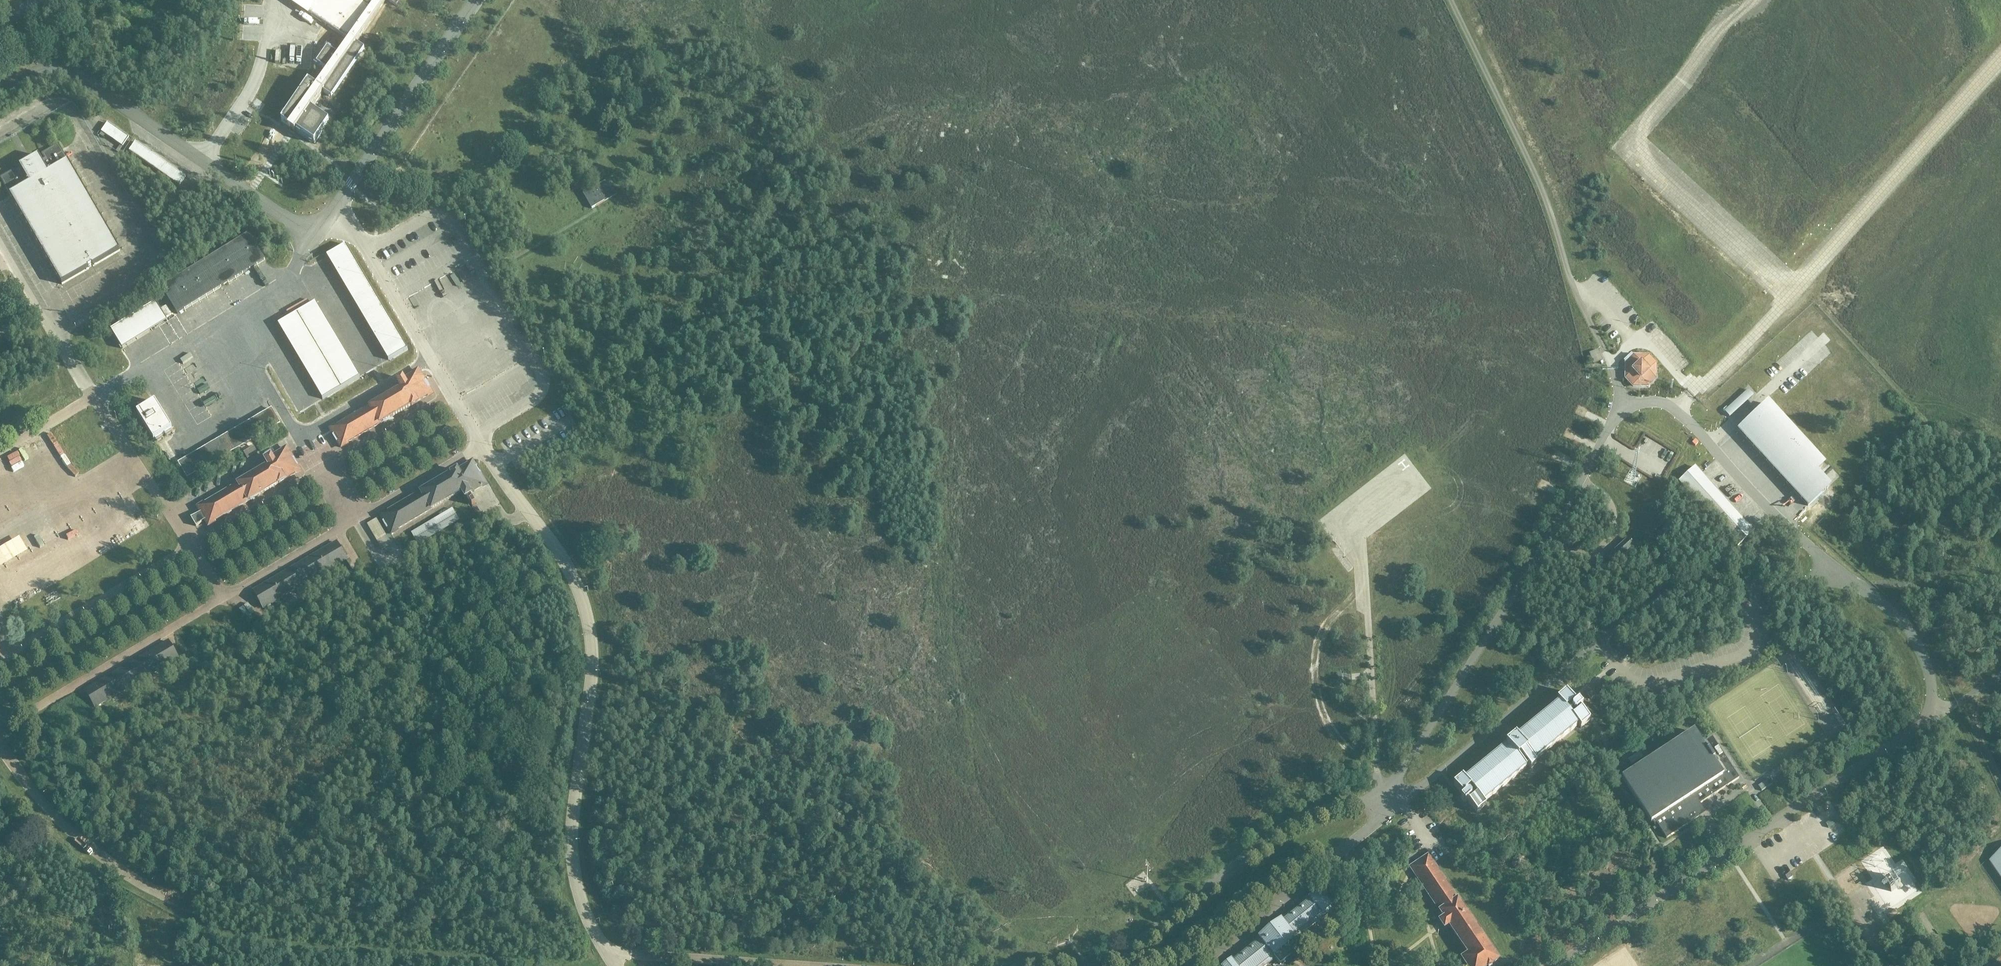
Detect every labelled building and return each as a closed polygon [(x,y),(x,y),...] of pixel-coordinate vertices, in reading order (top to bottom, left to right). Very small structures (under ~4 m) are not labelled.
[(325,23),(349,40),(338,56),(327,48),(317,64),(328,71),(317,87),(308,82),(281,121),(314,143),(329,122),(311,110),(323,92),(329,96),(362,48),(356,44),(386,0),(304,0),(311,5),(307,11),(325,23)] [(643,92),(652,87),(647,77),(638,83),(643,92)] [(179,185),(186,176),(136,142),(129,151),(179,185)] [(120,251),(63,151),(59,144),(42,154),(45,159),(35,165),(34,163),(28,166),(30,168),(23,172),(20,174),(17,168),(0,178),(62,284),(89,269),(89,268),(93,265),(93,266),(120,251)] [(592,209),(617,194),(608,178),(583,193),(592,209)] [(177,314),(265,260),(249,234),(161,288),(177,314)] [(408,349),(346,245),(327,256),(389,360),(408,349)] [(168,321),(156,302),(111,330),(123,349),(168,321)] [(360,377),(316,302),(278,324),(323,399),(360,377)] [(167,306),(162,309),(167,318),(172,314),(167,306)] [(1626,363),(1626,369),(1626,378),(1633,386),(1648,386),(1656,379),(1656,364),(1649,356),(1634,356),(1633,356),(1634,357),(1633,362),(1632,363),(1627,363),(1626,363)] [(433,393),(420,370),(404,380),(404,379),(398,382),(401,389),(330,430),(340,448),(412,406),(418,403),(417,402),(433,393)] [(172,429),(155,402),(143,409),(140,403),(129,409),(133,416),(137,413),(154,440),(172,429)] [(1738,430),(1795,492),(1823,466),(1767,404),(1738,430)] [(280,423),(272,409),(179,463),(187,477),(280,423)] [(269,466),(198,508),(201,513),(191,518),(196,526),(205,521),(208,525),(279,483),(280,484),(285,480),(301,471),(287,448),(272,457),(271,456),(265,460),(269,466)] [(452,474),(381,516),(391,534),(462,492),(466,498),(467,497),(472,506),(475,504),(470,495),(472,494),(471,494),(487,484),(473,462),(458,471),(457,470),(451,474),(452,474)] [(1754,531),(1701,473),(1695,467),(1679,482),(1738,546),(1754,531)] [(1627,540),(1607,558),(1613,565),(1633,547),(1627,540)] [(336,542),(254,591),(264,608),(293,591),(346,559),(336,542)] [(96,707),(178,659),(168,642),(86,690),(96,707)] [(1587,694),(1591,699),(1598,694),(1594,689),(1587,694)] [(1506,743),(1507,745),(1465,779),(1462,777),(1453,784),(1463,796),(1461,798),(1465,803),(1467,801),(1477,813),(1486,806),(1484,803),(1528,766),(1530,769),(1536,765),(1534,762),(1578,725),(1581,728),(1590,721),(1580,709),(1582,707),(1578,702),(1576,704),(1566,692),(1557,699),(1559,702),(1517,737),(1515,735),(1518,739),(1509,746),(1506,743)] [(1739,778),(1712,737),(1701,744),(1693,732),(1622,778),(1651,823),(1654,820),(1666,839),(1699,817),(1696,812),(1702,808),(1700,804),(1725,787),(1724,786),(1726,785),(1727,786),(1739,778)] [(1628,759),(1632,765),(1643,757),(1640,752),(1628,759)] [(1758,786),(1761,791),(1772,784),(1769,779),(1758,786)] [(1498,960),(1428,856),(1421,860),(1420,860),(1417,862),(1417,863),(1410,867),(1444,918),(1440,921),(1444,928),(1449,925),(1469,954),(1462,959),(1467,965),(1492,965),(1492,964),(1498,960)] [(1227,965),(1265,965),(1275,958),(1280,965),(1302,947),(1295,939),(1321,918),(1322,919),(1333,910),(1331,908),(1318,892),(1310,899),(1311,900),(1282,923),(1281,922),(1259,939),(1261,940),(1232,963),(1231,962),(1227,965)] [(1900,914),(1896,909),(1887,915),(1890,920),(1900,914)]
